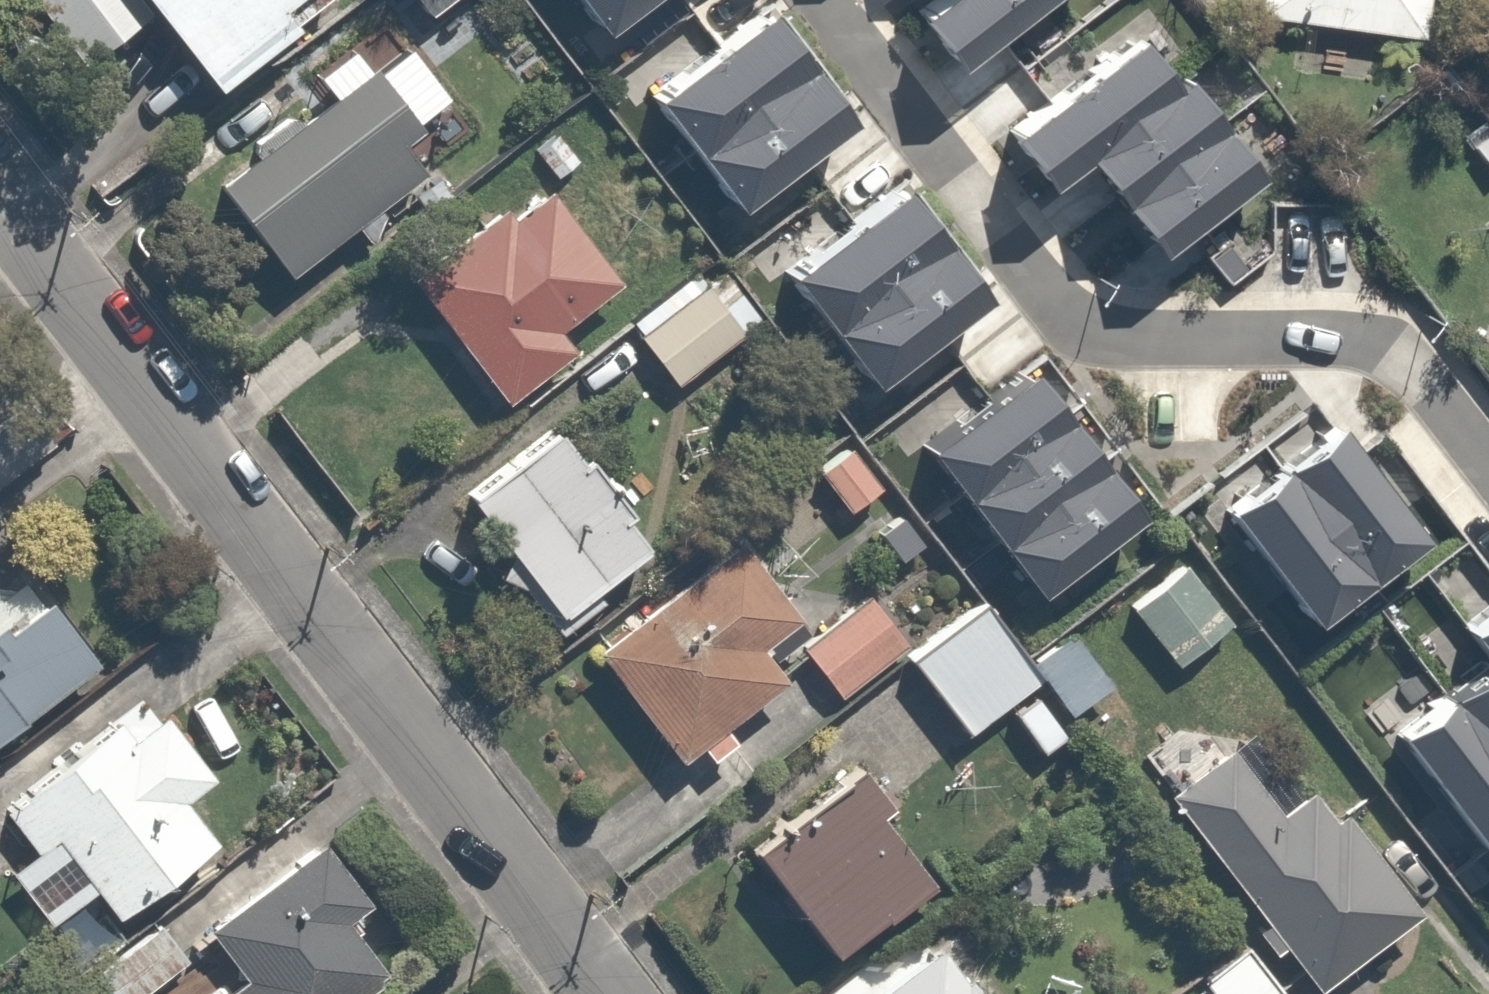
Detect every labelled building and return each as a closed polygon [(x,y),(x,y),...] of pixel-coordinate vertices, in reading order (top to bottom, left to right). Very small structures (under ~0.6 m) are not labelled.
[(194,84),(307,0),(132,0),(194,84)] [(438,0),(413,0),(424,13),(438,0)] [(593,18),(617,0),(579,0),(593,18)] [(728,195),(839,109),(755,0),(754,0),(643,85),(728,195)] [(1019,0),(914,0),(906,6),(944,56),(1019,0)] [(1248,18),(1421,37),(1426,0),(1250,0),(1248,18)] [(1162,74),(1125,28),(997,124),(1036,175),(1073,145),(1146,240),(1247,164),(1174,65),(1162,74)] [(278,282),(416,168),(338,74),(200,187),(278,282)] [(779,262),(864,372),(975,286),(891,176),(779,262)] [(560,316),(604,285),(526,178),(403,268),(498,399),(578,341),(560,316)] [(667,380),(751,316),(708,258),(623,323),(667,380)] [(1128,503),(1017,359),(915,436),(1026,580),(1128,503)] [(1321,410),(1214,496),(1302,611),(1412,527),(1321,410)] [(553,415),(451,493),(551,623),(653,545),(553,415)] [(876,477),(840,435),(807,462),(843,505),(876,477)] [(754,632),(788,605),(726,526),(582,640),(673,755),(783,668),(754,632)] [(913,634),(869,582),(797,643),(841,695),(913,634)] [(1385,722),(1484,854),(1488,850),(1488,590),(1454,615),(1480,649),(1385,722)] [(30,701),(90,660),(46,594),(0,625),(0,721),(30,701)] [(1032,671),(978,594),(895,652),(950,729),(1032,671)] [(1105,688),(1053,620),(1018,647),(1070,714),(1105,688)] [(1061,725),(1034,686),(1002,707),(1030,747),(1061,725)] [(108,920),(216,841),(184,796),(205,780),(145,698),(0,804),(0,832),(58,912),(86,891),(108,920)] [(1305,776),(1268,793),(1231,743),(1166,791),(1316,992),(1413,920),(1305,776)] [(929,873),(858,761),(739,838),(810,949),(929,873)] [(199,931),(233,975),(209,993),(342,993),(397,950),(311,842),(199,931)] [(1242,924),(1192,963),(1217,993),(1299,993),(1242,924)] [(148,928),(87,979),(100,993),(132,993),(174,959),(148,928)] [(927,935),(849,993),(971,993),(927,935)]
